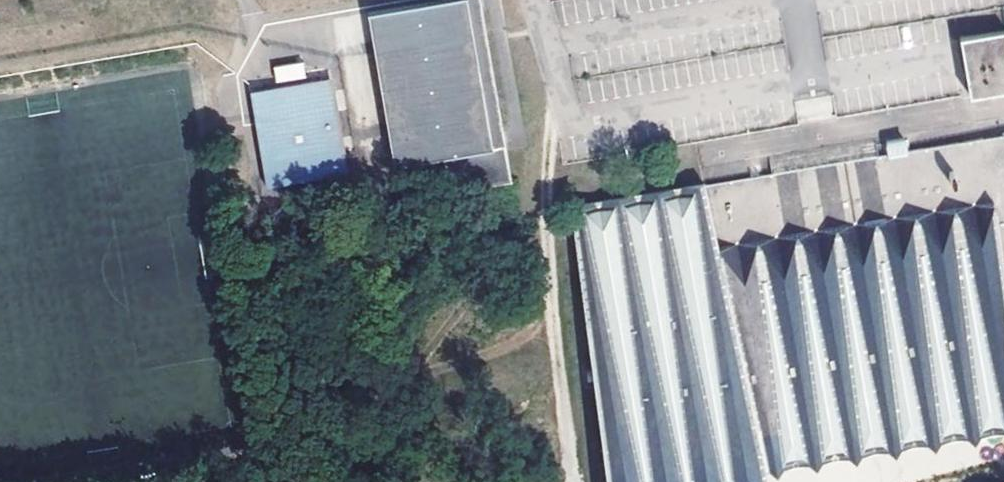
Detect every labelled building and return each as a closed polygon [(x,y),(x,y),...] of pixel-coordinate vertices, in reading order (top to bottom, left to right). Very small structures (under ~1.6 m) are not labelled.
[(365,11),(393,161),(440,152),(446,186),(507,175),(476,0),(424,0),(365,11)] [(954,38),(965,94),(991,89),(1003,87),(1003,34),(1003,29),(954,38)] [(581,99),(766,78),(763,52),(578,72),(581,99)] [(304,63),(274,65),(275,83),(305,81),(304,63)] [(51,90),(47,66),(0,74),(0,99),(51,90)] [(316,79),(245,92),(250,119),(260,117),(267,156),(257,158),(262,185),(333,172),(331,162),(341,160),(328,87),(318,88),(316,79)] [(830,97),(797,100),(799,118),(832,116),(830,97)] [(260,117),(250,119),(257,158),(267,156),(260,117)] [(984,141),(984,142),(1002,266),(1003,265),(1003,138),(984,141)] [(605,481),(665,481),(748,469),(1003,430),(1003,270),(1002,271),(984,142),(570,205),(605,481)] [(748,469),(665,481),(749,481),(748,469)]
